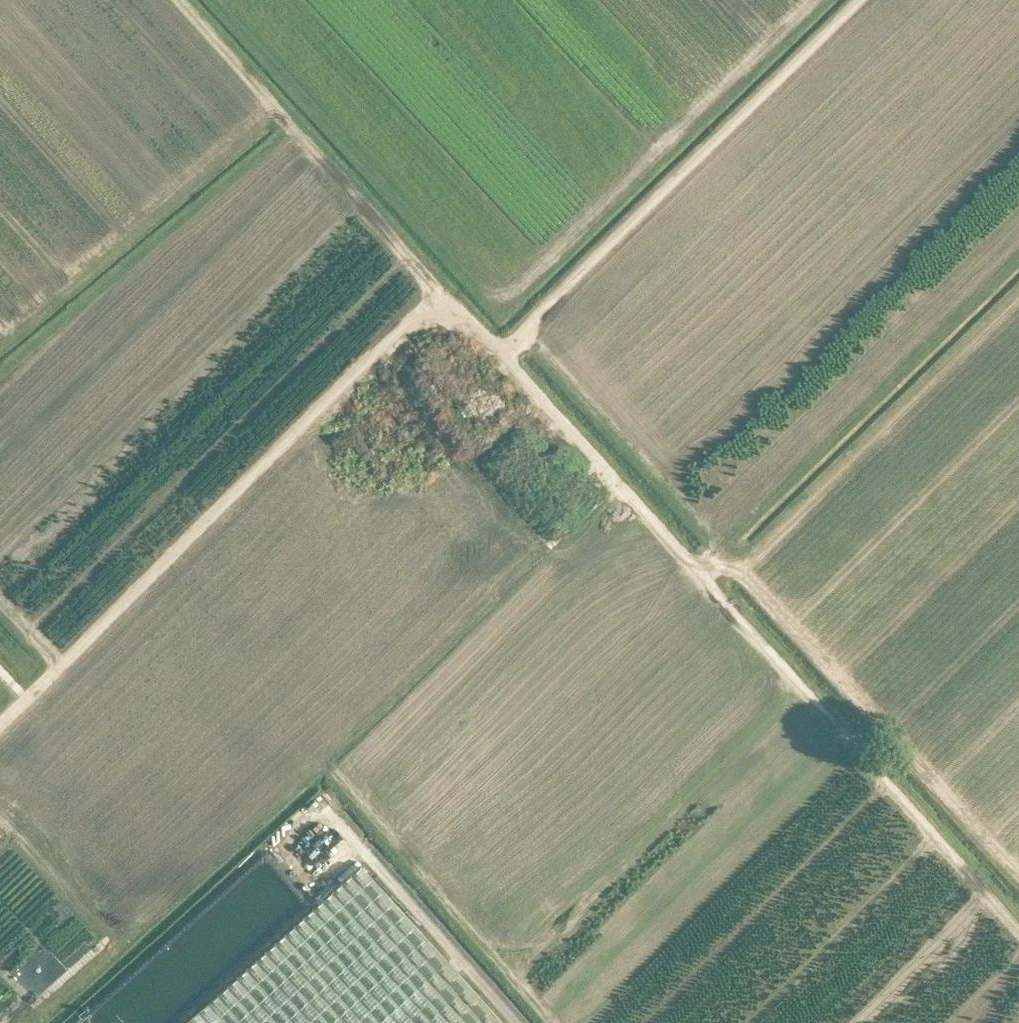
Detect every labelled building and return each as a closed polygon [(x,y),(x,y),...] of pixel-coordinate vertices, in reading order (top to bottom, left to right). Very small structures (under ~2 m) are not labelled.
[(321,828),(304,850),(322,863),(339,841),(321,828)] [(361,866),(210,1002),(187,1022),(501,1022),(361,866)]
